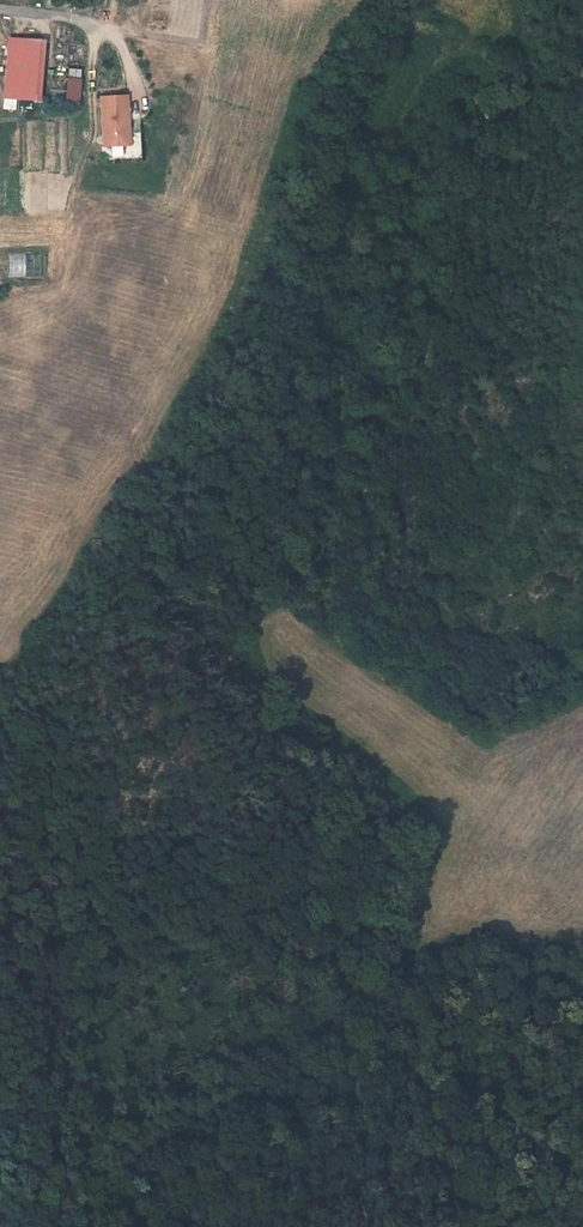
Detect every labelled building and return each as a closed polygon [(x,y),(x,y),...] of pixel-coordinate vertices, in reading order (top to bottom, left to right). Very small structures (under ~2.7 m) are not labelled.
[(47,49),(17,46),(11,105),(41,108),(47,49)] [(66,68),(65,104),(79,104),(80,69),(66,68)] [(131,103),(105,105),(108,154),(134,153),(131,103)]
